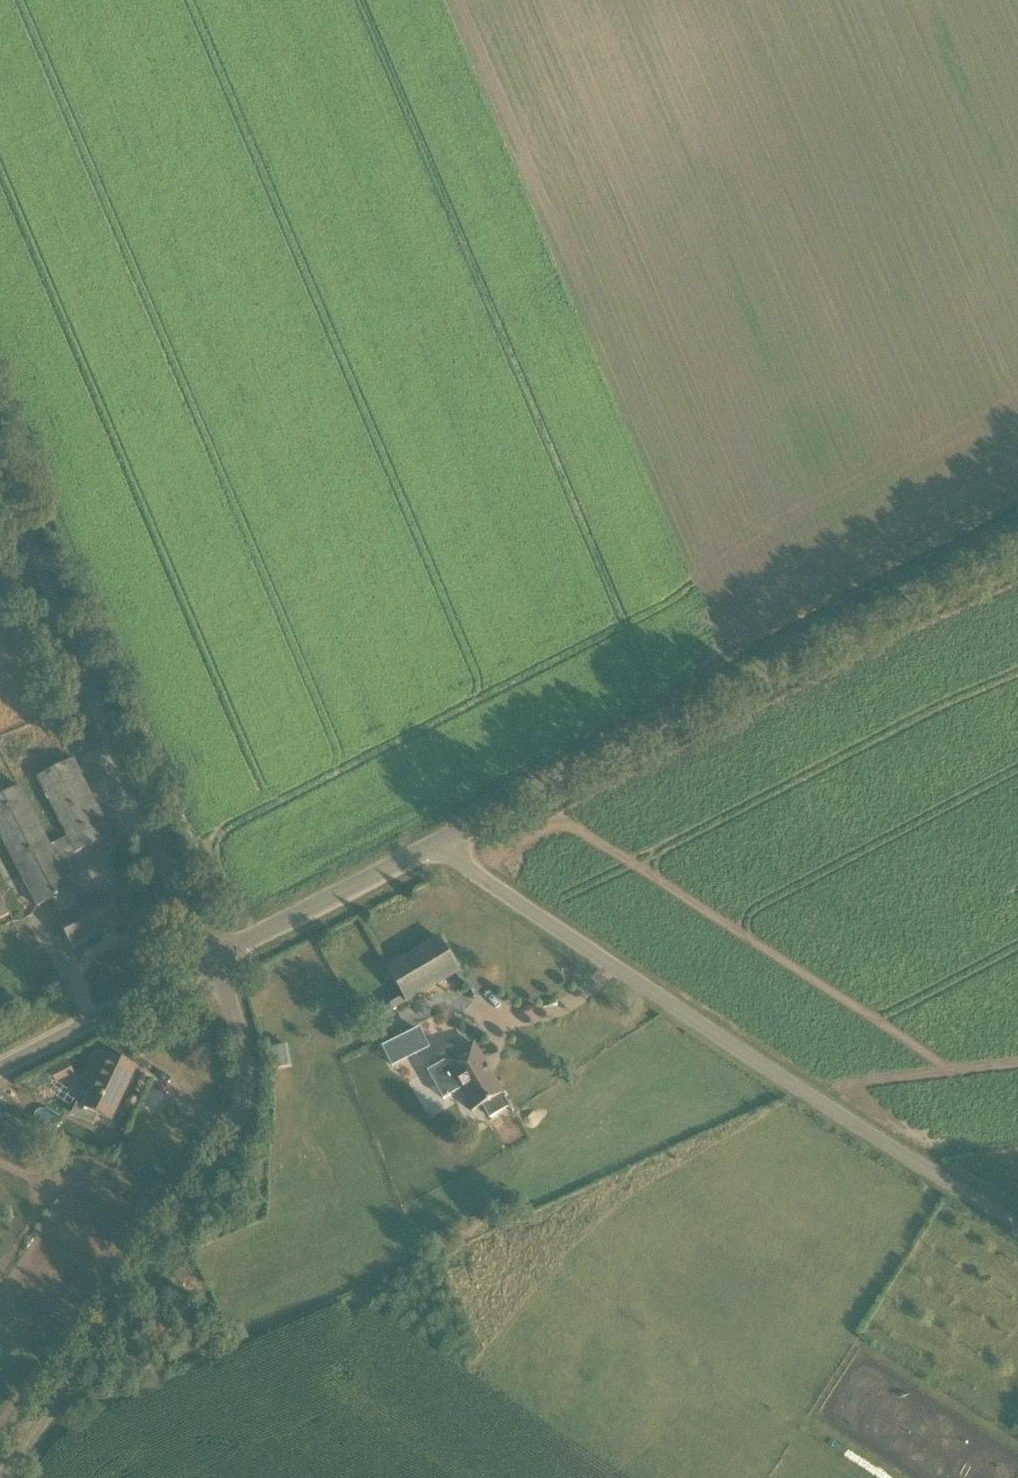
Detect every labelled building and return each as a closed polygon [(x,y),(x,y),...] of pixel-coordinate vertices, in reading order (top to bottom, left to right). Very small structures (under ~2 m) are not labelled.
[(112,835),(73,759),(37,779),(66,837),(48,846),(19,788),(0,798),(0,833),(37,908),(52,900),(61,918),(58,919),(72,947),(121,923),(107,894),(80,908),(57,863),(112,835)] [(9,915),(0,896),(0,919),(9,915)] [(408,1003),(459,973),(439,938),(387,969),(408,1003)] [(110,1122),(143,1054),(115,1041),(109,1054),(97,1048),(82,1080),(93,1086),(88,1098),(82,1095),(73,1115),(92,1125),(97,1115),(110,1122)] [(474,1045),(444,1062),(460,1089),(459,1090),(472,1112),(483,1106),(490,1118),(509,1107),(509,1108),(510,1107),(474,1045)] [(37,1139),(1,1122),(0,1123),(0,1153),(24,1164),(37,1139)]
